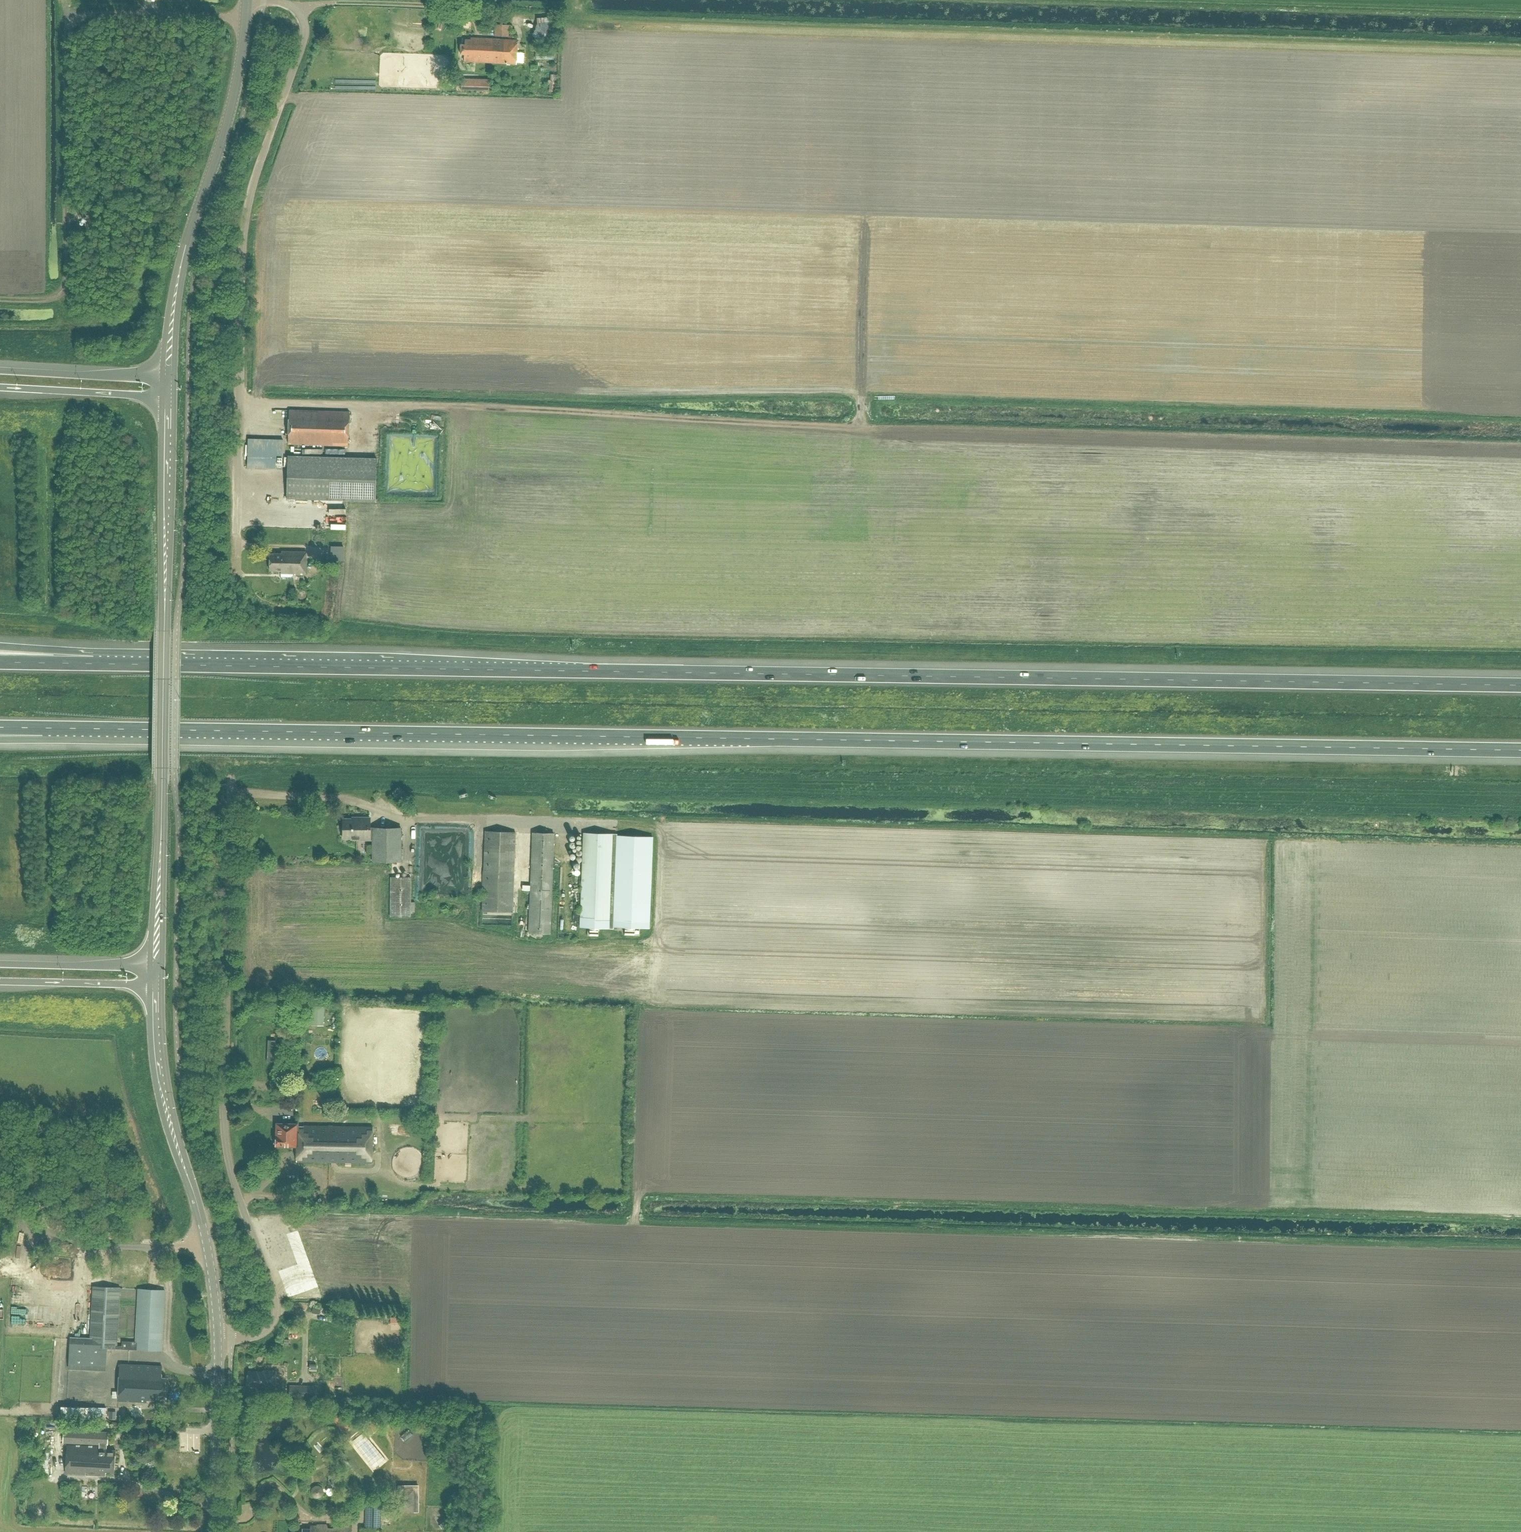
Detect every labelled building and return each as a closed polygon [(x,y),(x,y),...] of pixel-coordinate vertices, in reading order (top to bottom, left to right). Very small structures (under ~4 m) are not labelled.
[(509,22),(495,22),(495,34),(509,34),(509,22)] [(517,40),(470,38),(470,40),(465,40),(464,44),(461,44),(460,54),(464,54),(463,61),(516,64),(517,40)] [(487,90),(487,80),(462,80),(463,90),(487,90)] [(350,411),(289,410),(288,445),(349,446),(350,411)] [(377,458),(288,455),(287,499),(376,502),(377,458)] [(307,552),(282,551),(282,553),(270,553),(269,571),(281,572),(281,574),(295,574),(295,575),(306,575),(307,552)] [(401,861),(401,828),(370,828),(370,817),(352,817),(352,819),(343,819),(343,838),(352,838),(352,839),(372,839),(372,861),(401,861)] [(485,831),(482,911),(512,912),(515,832),(485,831)] [(528,933),(537,933),(537,936),(543,936),(543,933),(551,934),(554,833),(532,832),(528,933)] [(653,836),(618,835),(584,834),(581,925),(591,926),(590,933),(598,933),(598,926),(625,927),(625,934),(637,934),(637,928),(650,928),(653,836)] [(411,917),(411,877),(390,876),(390,916),(411,917)] [(372,1163),(372,1127),(304,1125),(304,1127),(298,1126),(298,1124),(277,1123),(276,1136),(274,1137),(274,1143),(276,1145),(276,1146),(297,1146),(297,1161),(372,1163)] [(71,1337),(69,1369),(106,1371),(107,1347),(162,1350),(165,1290),(138,1289),(136,1343),(117,1342),(119,1288),(93,1286),(91,1338),(71,1337)] [(164,1398),(165,1378),(161,1378),(162,1366),(120,1363),(119,1401),(146,1402),(146,1399),(155,1399),(155,1397),(164,1398)] [(275,1388),(276,1370),(263,1370),(263,1372),(248,1371),(248,1385),(256,1386),(256,1387),(275,1388)] [(289,1387),(289,1397),(315,1397),(315,1387),(289,1387)] [(106,1420),(106,1418),(106,1408),(61,1407),(61,1418),(106,1420)] [(107,1442),(108,1435),(65,1432),(64,1442),(99,1444),(99,1441),(107,1442)] [(114,1473),(115,1450),(106,1449),(107,1448),(101,1448),(101,1446),(67,1444),(65,1473),(105,1475),(105,1472),(114,1473)] [(320,1498),(321,1497),(322,1496),(323,1495),(323,1494),(323,1493),(323,1492),(323,1491),(323,1490),(322,1489),(321,1488),(320,1487),(319,1486),(318,1486),(317,1486),(316,1486),(314,1486),(313,1487),(312,1487),(311,1488),(311,1489),(310,1490),(310,1492),(310,1493),(310,1494),(311,1495),(312,1496),(312,1497),(313,1498),(314,1498),(316,1499),(317,1499),(318,1499),(319,1498),(320,1498)] [(369,1502),(368,1526),(380,1527),(381,1502),(369,1502)]
